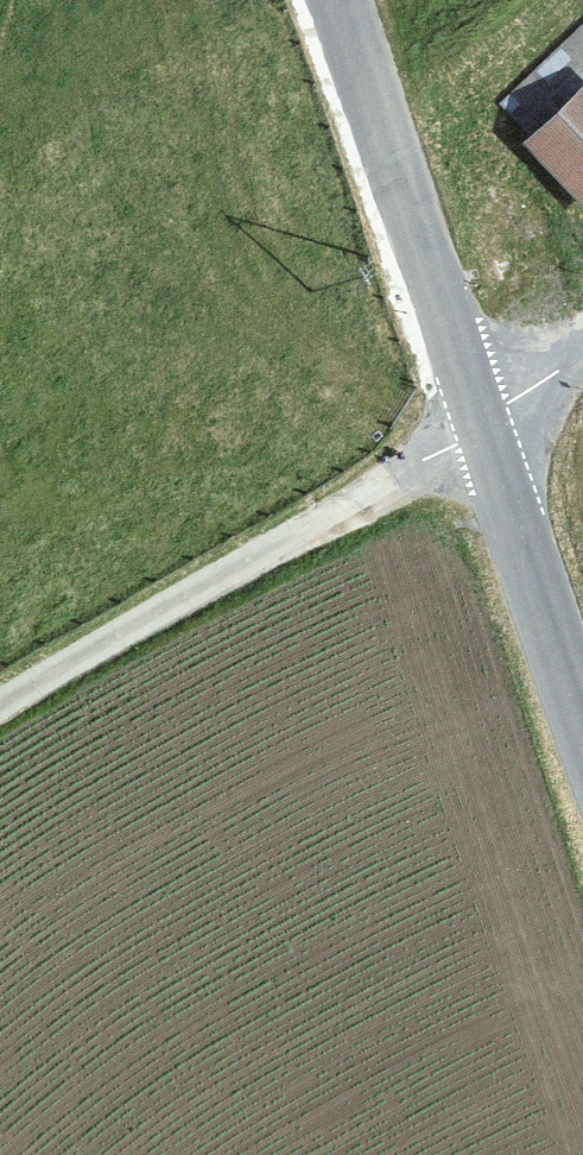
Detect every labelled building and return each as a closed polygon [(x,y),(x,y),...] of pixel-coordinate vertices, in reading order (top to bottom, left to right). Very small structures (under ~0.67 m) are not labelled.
[(522,127),(582,186),(582,65),(522,127)]
